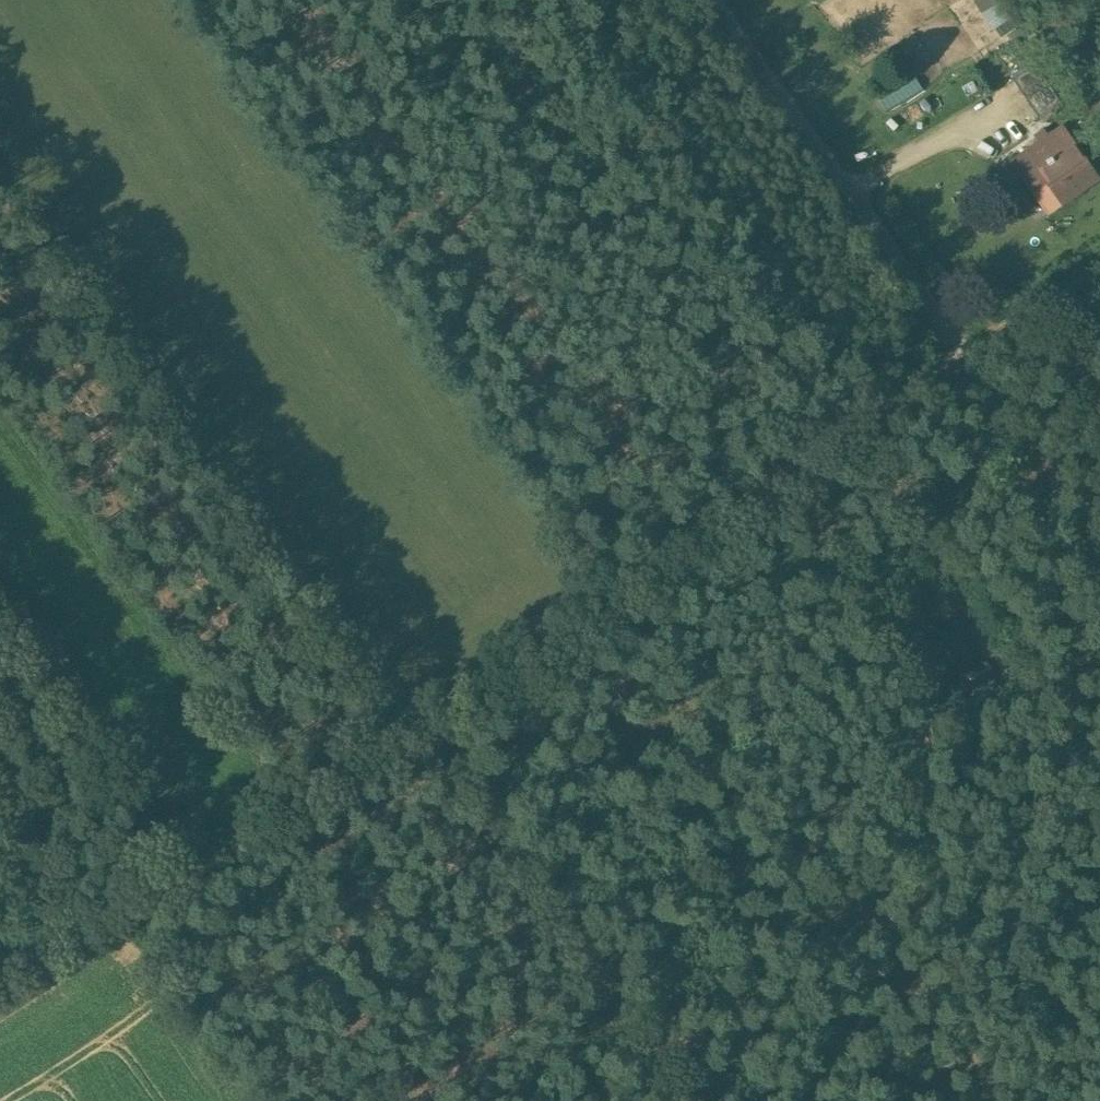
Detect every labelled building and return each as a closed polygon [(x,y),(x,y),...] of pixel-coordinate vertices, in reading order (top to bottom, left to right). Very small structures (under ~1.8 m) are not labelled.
[(1011,37),(1023,27),(1001,0),(981,0),(1011,37)] [(1037,61),(1012,76),(1038,118),(1050,110),(1062,101),(1037,61)] [(1024,154),(1033,169),(1042,169),(1063,204),(1099,180),(1099,175),(1065,127),(1024,154)]
